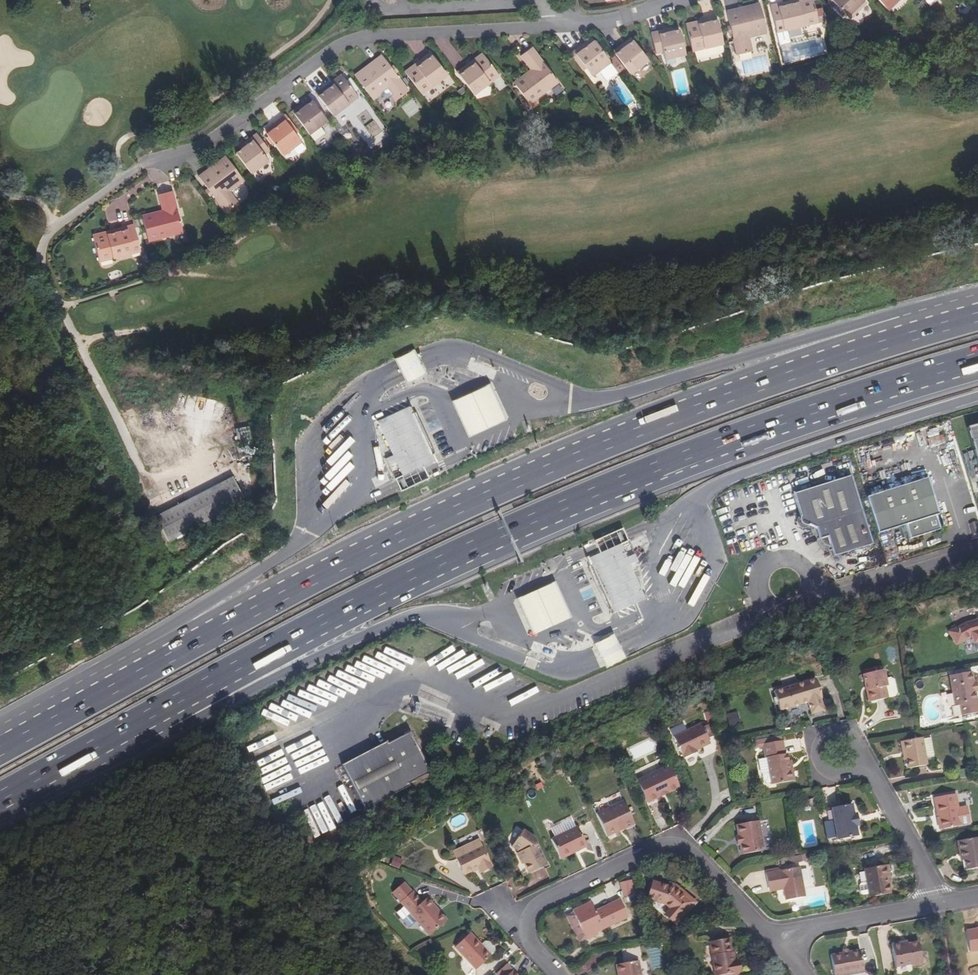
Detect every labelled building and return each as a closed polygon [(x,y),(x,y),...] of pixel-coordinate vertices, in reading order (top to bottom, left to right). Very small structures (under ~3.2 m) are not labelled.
[(818,23),(813,0),(812,0),(785,6),(784,2),(770,5),(777,33),(818,23)] [(866,3),(862,0),(832,0),(847,16),(856,7),(859,10),(866,3)] [(884,5),(889,11),(896,4),(892,0),(890,0),(884,5)] [(727,11),(730,26),(732,34),(737,55),(751,51),(748,37),(766,33),(760,6),(740,11),(739,8),(727,11)] [(856,7),(847,16),(849,19),(859,10),(856,7)] [(718,21),(705,24),(704,20),(686,24),(692,51),(723,44),(718,21)] [(673,31),(666,33),(665,29),(651,32),(656,54),(663,52),(665,59),(685,54),(680,30),(673,31)] [(594,41),(592,37),(584,43),(586,47),(594,41)] [(633,40),(631,38),(622,44),(624,47),(633,40)] [(633,40),(624,47),(622,44),(613,51),(630,74),(648,60),(633,40)] [(600,71),(598,68),(609,60),(594,41),(586,47),(584,43),(574,51),(587,69),(592,77),(600,71)] [(531,69),(533,72),(516,85),(530,103),(544,93),(543,91),(556,80),(532,48),(521,56),(531,69)] [(587,69),(574,51),(571,53),(584,71),(587,69)] [(422,63),(407,75),(421,94),(446,76),(429,53),(420,60),(422,63)] [(469,68),(485,57),(482,54),(467,65),(469,68)] [(395,74),(391,68),(382,56),(372,63),(373,65),(356,77),(373,100),(387,89),(397,100),(409,92),(395,74)] [(485,57),(469,68),(467,65),(457,72),(474,95),(499,76),(485,57)] [(422,63),(420,60),(405,72),(407,75),(422,63)] [(600,71),(611,63),(609,60),(598,68),(600,71)] [(373,65),(372,63),(355,76),(356,77),(373,65)] [(516,85),(533,72),(531,69),(514,82),(516,85)] [(684,69),(671,72),(676,93),(689,90),(684,69)] [(328,89),(343,78),(341,75),(326,86),(328,89)] [(343,78),(328,89),(326,86),(316,93),(333,116),(358,97),(343,78)] [(493,82),(498,91),(505,86),(500,78),(493,82)] [(544,93),(558,82),(556,80),(543,91),(544,93)] [(304,107),(312,101),(310,98),(301,104),(304,107)] [(410,115),(419,109),(414,100),(404,106),(410,115)] [(312,101),(304,107),(301,104),(292,111),(308,134),(319,126),(327,121),(312,101)] [(285,115),(282,117),(295,135),(299,133),(285,115)] [(293,149),(301,143),(295,135),(282,117),(271,125),(274,129),(267,134),(280,152),(290,145),(293,149)] [(274,129),(271,125),(264,131),(267,134),(274,129)] [(319,126),(308,134),(314,141),(324,133),(319,126)] [(244,142),(246,146),(241,149),(235,154),(250,174),(267,161),(263,155),(269,151),(257,133),(244,142)] [(290,145),(280,152),(283,156),(293,149),(290,145)] [(227,159),(225,157),(208,169),(209,171),(227,159)] [(198,177),(207,189),(212,195),(225,213),(237,204),(228,192),(243,181),(227,159),(209,171),(208,169),(198,177)] [(142,219),(148,242),(165,237),(164,236),(181,231),(172,192),(158,195),(162,211),(163,214),(142,219)] [(142,219),(163,214),(162,211),(141,216),(142,219)] [(121,232),(93,240),(99,262),(140,252),(133,225),(120,228),(121,232)] [(121,232),(120,228),(92,236),(93,240),(121,232)] [(430,378),(418,352),(399,360),(410,387),(430,378)] [(473,441),(510,423),(493,387),(455,405),(473,441)] [(390,462),(394,468),(400,465),(407,479),(427,470),(440,464),(415,409),(382,424),(397,459),(390,462)] [(967,428),(977,467),(977,425),(967,428)] [(247,427),(234,429),(236,437),(234,438),(235,442),(249,439),(247,427)] [(400,482),(405,493),(432,481),(427,470),(407,479),(400,482)] [(872,544),(851,476),(793,494),(800,516),(798,520),(801,522),(799,525),(801,527),(802,527),(804,527),(806,526),(807,524),(816,529),(819,539),(827,537),(833,556),(872,544)] [(232,477),(155,517),(167,540),(244,500),(232,477)] [(938,514),(934,500),(930,490),(927,479),(866,497),(877,533),(902,526),(905,525),(909,539),(939,530),(935,515),(938,514)] [(628,533),(600,545),(605,557),(626,548),(633,545),(628,533)] [(605,557),(592,562),(616,617),(650,603),(635,568),(642,565),(639,558),(632,561),(626,548),(605,557)] [(558,585),(520,601),(536,639),(575,622),(558,585)] [(977,618),(977,621),(967,623),(949,632),(956,645),(972,637),(974,644),(977,642),(977,618)] [(617,638),(598,646),(609,673),(629,664),(617,638)] [(886,686),(884,678),(883,669),(862,673),(864,683),(866,683),(867,690),(865,691),(867,700),(869,701),(887,698),(884,686),(886,686)] [(975,691),(973,683),(971,672),(949,676),(952,694),(954,705),(977,701),(975,691)] [(886,686),(884,686),(887,698),(894,696),(896,693),(893,679),(891,677),(884,678),(886,686)] [(816,679),(774,691),(779,711),(808,702),(811,714),(824,711),(820,699),(821,698),(816,679)] [(954,705),(945,707),(947,718),(977,712),(977,709),(977,701),(954,705)] [(727,724),(738,724),(738,713),(727,712),(727,724)] [(403,734),(382,745),(359,758),(382,801),(427,778),(426,776),(447,764),(426,724),(404,736),(403,734)] [(694,754),(693,752),(696,750),(710,743),(708,738),(702,727),(701,724),(674,737),(684,758),(694,754)] [(709,724),(702,727),(708,738),(714,735),(709,724)] [(908,769),(926,765),(925,757),(934,755),(930,738),(922,739),(921,738),(901,742),(903,753),(905,753),(907,760),(908,769)] [(762,773),(769,772),(771,782),(772,784),(794,781),(792,768),(789,768),(788,761),(786,754),(785,754),(782,741),(763,745),(765,758),(759,759),(758,762),(760,771),(762,773)] [(679,788),(669,766),(637,781),(647,803),(660,797),(659,795),(666,792),(667,794),(679,788)] [(766,783),(771,782),(769,772),(762,773),(762,779),(766,783)] [(955,794),(934,798),(939,829),(961,825),(955,794)] [(623,802),(596,814),(607,836),(633,824),(623,802)] [(852,805),(831,809),(837,840),(858,836),(857,827),(859,827),(857,814),(854,814),(852,805)] [(385,807),(375,812),(377,817),(388,812),(385,807)] [(758,821),(736,825),(738,836),(739,836),(740,844),(741,855),(763,851),(758,821)] [(586,847),(577,827),(555,838),(551,839),(560,858),(586,847)] [(522,831),(511,846),(518,851),(529,874),(547,866),(533,838),(522,831)] [(966,870),(977,868),(977,838),(958,841),(960,854),(963,853),(964,861),(966,870)] [(472,870),(478,868),(479,870),(479,872),(490,867),(481,847),(465,855),(456,859),(464,874),(472,870)] [(390,864),(399,869),(403,860),(394,855),(390,864)] [(887,884),(886,878),(889,878),(887,865),(864,869),(869,897),(890,894),(888,884),(887,884)] [(799,868),(766,873),(768,887),(783,884),(784,889),(786,900),(805,897),(799,868)] [(687,914),(696,904),(687,896),(684,899),(674,890),(667,887),(653,882),(648,899),(665,905),(670,910),(666,914),(674,922),(684,910),(687,914)] [(684,899),(687,896),(676,886),(668,883),(667,887),(674,890),(684,899)] [(412,893),(400,902),(429,936),(446,921),(427,899),(421,903),(412,893)] [(594,928),(601,924),(603,929),(627,917),(619,900),(595,911),(591,903),(572,912),(586,940),(597,934),(596,932),(594,928)] [(674,922),(678,925),(687,914),(684,910),(674,922)] [(664,916),(676,927),(678,925),(674,922),(666,914),(664,916)] [(966,930),(969,952),(977,951),(977,928),(966,930)] [(469,934),(455,947),(476,970),(494,953),(493,948),(488,942),(484,942),(481,945),(469,934)] [(733,938),(708,941),(711,974),(737,974),(733,938)] [(907,944),(901,945),(900,943),(891,944),(896,967),(911,964),(912,966),(922,965),(918,942),(907,944)] [(849,952),(842,953),(831,955),(834,974),(848,974),(864,972),(860,950),(849,952)] [(616,965),(617,974),(640,974),(636,951),(622,953),(623,964),(616,965)]
